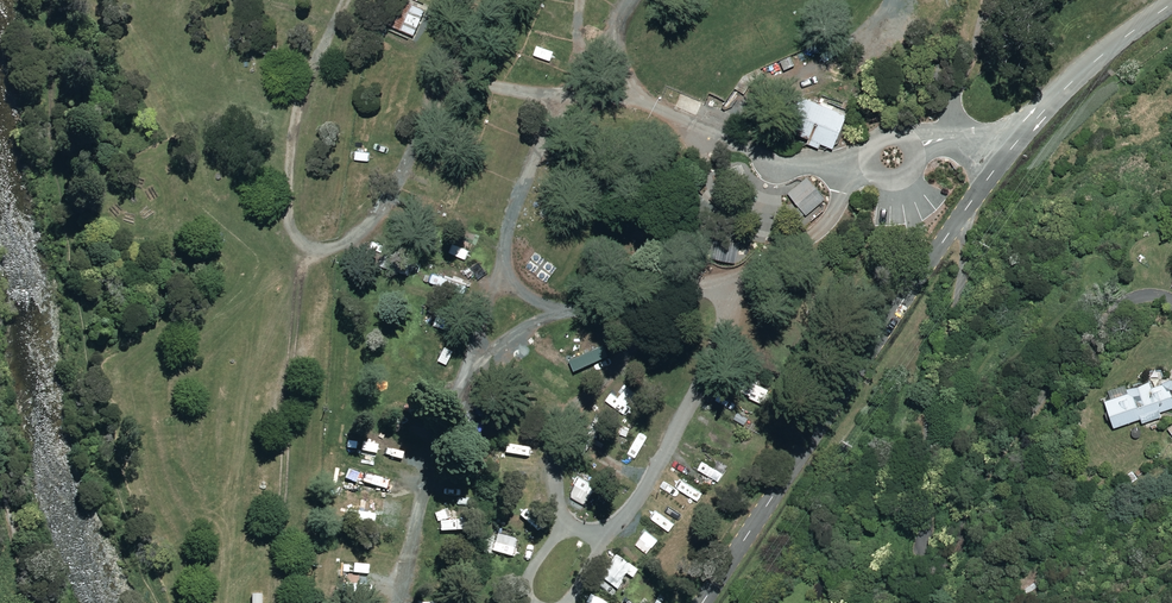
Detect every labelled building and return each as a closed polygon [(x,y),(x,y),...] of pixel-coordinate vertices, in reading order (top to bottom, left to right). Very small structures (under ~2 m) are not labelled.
[(409,0),(405,0),(394,26),(415,35),(427,8),(409,0)] [(786,130),(808,138),(805,146),(819,151),(821,143),(836,148),(848,113),(798,95),(786,130)] [(511,110),(500,106),(494,125),(505,129),(511,110)] [(841,214),(803,174),(786,191),(824,231),(841,214)] [(853,211),(849,192),(839,194),(843,213),(853,211)] [(465,313),(438,303),(430,325),(457,335),(465,313)] [(593,348),(573,335),(566,347),(586,359),(593,348)] [(751,377),(745,387),(735,380),(730,387),(758,404),(768,387),(751,377)] [(1141,419),(1144,425),(1164,419),(1161,412),(1171,409),(1171,392),(1169,383),(1153,388),(1150,379),(1110,392),(1112,398),(1104,400),(1113,428),(1141,419)] [(663,402),(652,397),(641,419),(652,424),(663,402)] [(641,457),(630,449),(622,462),(633,469),(641,457)] [(718,481),(727,466),(717,459),(712,467),(702,461),(698,468),(718,481)] [(524,465),(499,461),(497,471),(522,474),(524,465)] [(401,470),(370,462),(368,471),(399,479),(401,470)] [(482,487),(461,481),(458,492),(479,499),(482,487)] [(695,489),(686,485),(684,490),(679,487),(674,496),(691,504),(695,497),(692,495),(695,489)] [(675,510),(661,500),(655,508),(669,518),(675,510)] [(525,519),(505,513),(502,523),(522,529),(525,519)] [(636,540),(632,544),(628,541),(620,551),(636,563),(643,553),(641,551),(644,547),(636,540)] [(640,571),(615,554),(593,585),(617,602),(640,571)] [(590,595),(589,602),(602,602),(602,596),(590,595)]
